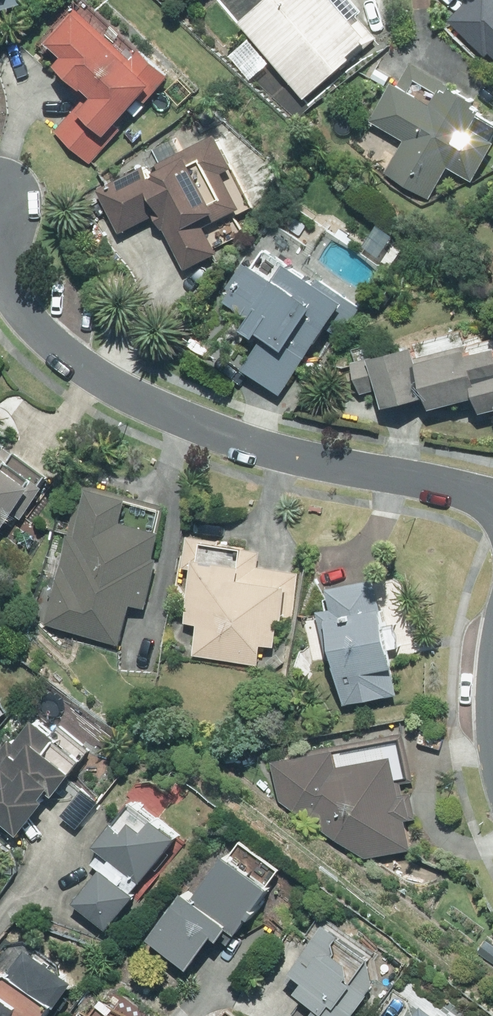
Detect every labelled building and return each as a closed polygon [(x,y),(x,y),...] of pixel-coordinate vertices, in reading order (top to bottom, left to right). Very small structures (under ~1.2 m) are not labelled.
[(27,4),(26,0),(0,0),(0,15),(7,13),(6,9),(27,4)] [(306,96),(352,58),(349,55),(366,42),(364,41),(370,37),(339,0),(267,0),(243,21),(306,96)] [(449,20),(487,58),(492,54),(492,56),(492,0),(470,0),(449,20)] [(91,164),(174,77),(146,50),(133,62),(81,13),(53,43),(69,58),(61,66),(79,84),(74,89),(86,101),(57,132),(91,164)] [(377,121),(406,139),(386,172),(431,199),(450,167),(475,183),(492,153),(492,139),(477,129),(487,112),(480,108),(483,103),(416,63),(404,82),(401,80),(377,121)] [(166,230),(187,271),(221,254),(218,248),(246,234),(237,216),(255,208),(236,170),(239,169),(222,134),(161,165),(165,172),(155,177),(148,166),(100,190),(121,233),(158,216),(164,230),(166,230)] [(266,249),(233,299),(257,315),(248,328),(267,341),(249,367),(284,390),(330,323),(340,330),(357,305),(320,280),(317,284),(266,249)] [(492,410),(492,349),(474,354),(473,348),(425,362),(421,347),(375,359),(375,356),(354,361),(362,392),(383,387),(388,408),(431,396),(435,409),(463,402),(465,408),(484,404),(486,412),(492,410)] [(6,532),(19,513),(26,518),(48,488),(44,485),(49,478),(0,442),(0,527),(6,532)] [(170,507),(86,484),(69,543),(47,625),(124,646),(135,606),(149,610),(163,560),(160,559),(167,534),(163,532),(170,507)] [(196,656),(261,666),(264,646),(277,648),(281,621),(285,622),(286,617),(293,619),(301,574),(261,567),(263,551),(221,545),(222,542),(190,537),(185,570),(197,571),(189,624),(201,627),(196,656)] [(385,610),(380,581),(333,589),(337,610),(321,613),(330,661),(339,660),(347,706),(400,696),(396,671),(400,670),(389,610),(385,610)] [(19,837),(85,762),(38,720),(18,743),(14,739),(0,755),(0,820),(19,837)] [(276,762),(283,802),(367,859),(415,851),(410,822),(418,821),(414,794),(406,795),(404,785),(416,783),(409,735),(311,751),(312,757),(276,762)] [(238,752),(226,754),(228,764),(241,762),(238,752)] [(133,894),(180,839),(136,802),(97,848),(113,861),(77,904),(108,931),(137,897),(133,894)] [(151,938),(191,969),(210,943),(217,948),(223,940),(230,945),(274,886),(231,853),(196,898),(186,892),(151,938)] [(369,996),(365,993),(371,984),(369,965),(372,960),(340,936),(337,941),(318,943),(304,962),(307,964),(302,971),(298,969),(290,981),(311,997),(297,1015),(354,1015),(369,996)] [(106,950),(96,947),(93,959),(103,962),(106,950)] [(75,981),(31,949),(12,975),(2,976),(0,979),(0,1015),(50,1015),(75,981)] [(385,998),(391,991),(385,986),(379,993),(385,998)] [(427,1007),(421,1015),(440,1015),(427,1007)]
